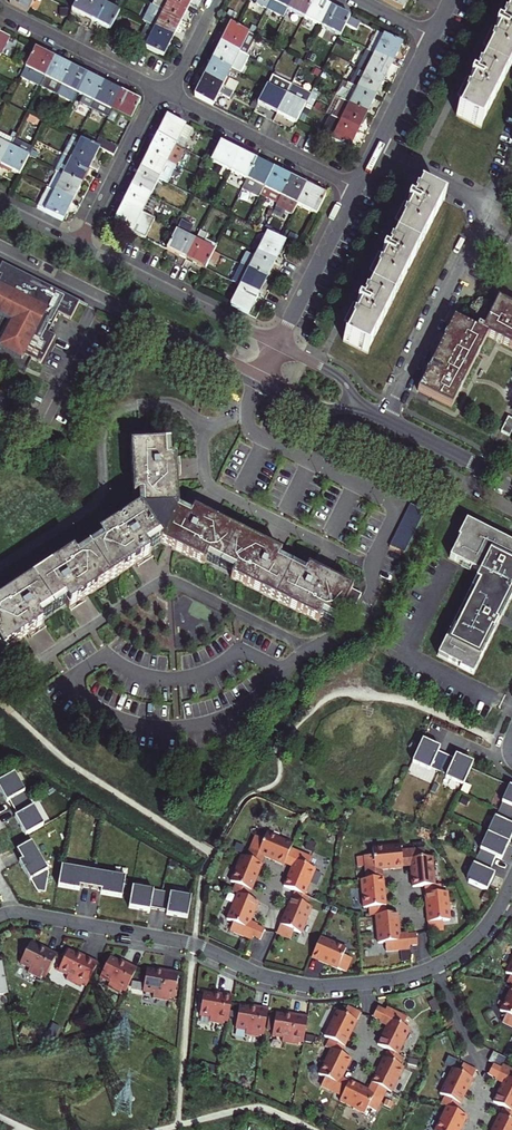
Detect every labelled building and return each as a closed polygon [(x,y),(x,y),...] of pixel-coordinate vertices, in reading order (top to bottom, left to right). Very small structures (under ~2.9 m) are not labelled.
[(10,3),(29,13),(35,0),(12,0),(10,3)] [(74,12),(93,21),(102,2),(103,0),(80,0),(74,12)] [(182,0),(170,0),(164,11),(183,21),(191,4),(182,0)] [(252,1),(268,10),(270,7),(273,0),(252,0),(252,1)] [(294,0),(273,0),(270,7),(286,15),(289,11),(294,0)] [(305,19),(314,0),(294,0),(289,11),(305,19)] [(314,0),(305,19),(322,27),(331,9),(314,0)] [(403,10),(408,0),(382,0),(403,10)] [(102,2),(93,21),(112,31),(121,12),(102,2)] [(347,26),(350,19),(331,9),(322,27),(341,37),(347,26)] [(504,23),(491,51),(479,74),(465,102),(458,117),(480,128),(511,65),(511,9),(504,23)] [(164,11),(156,28),(174,37),(183,21),(164,11)] [(357,31),(361,24),(350,19),(347,26),(357,31)] [(497,29),(492,26),(482,46),(491,50),(505,22),(501,21),(497,29)] [(232,25),(223,44),(241,53),(248,56),(257,38),(238,28),(232,25)] [(164,57),(174,37),(156,28),(146,48),(164,57)] [(403,45),(378,33),(368,52),(375,56),(393,65),(403,45)] [(241,53),(223,44),(214,60),(233,70),(241,53)] [(27,68),(46,78),(55,60),(36,50),(27,68)] [(393,65),(375,56),(367,72),(385,81),(393,65)] [(63,87),(72,69),(55,60),(46,78),(42,87),(58,96),(63,87)] [(214,60),(205,78),(235,93),(239,85),(228,79),(233,70),(214,60)] [(63,87),(80,95),(89,77),(72,69),(63,87)] [(351,86),(352,86),(376,99),(385,81),(367,72),(360,69),(351,86)] [(471,80),(467,78),(457,97),(466,101),(479,74),(475,72),(471,80)] [(93,110),(106,86),(89,77),(80,95),(83,97),(79,103),(93,110)] [(235,93),(205,78),(196,97),(214,106),(220,95),(231,100),(235,93)] [(106,86),(93,110),(105,117),(109,110),(113,112),(122,94),(106,86)] [(259,105),(277,115),(287,96),(268,86),(259,105)] [(277,115),(297,125),(307,106),(307,104),(311,96),(292,86),(287,96),(277,115)] [(352,86),(343,102),(368,114),(376,99),(352,86)] [(122,94),(113,112),(133,122),(141,104),(122,94)] [(342,122),(359,132),(368,114),(343,102),(338,114),(344,118),(342,122)] [(169,118),(159,137),(177,146),(182,149),(186,140),(189,141),(194,130),(169,118)] [(332,142),(350,151),(359,132),(342,122),(332,142)] [(65,156),(90,169),(100,149),(75,137),(65,156)] [(100,137),(96,144),(112,152),(115,145),(100,137)] [(168,163),(177,146),(159,137),(150,154),(168,163)] [(1,166),(11,147),(0,142),(0,165),(1,166)] [(231,172),(240,154),(221,144),(212,162),(231,172)] [(1,166),(21,176),(30,159),(30,158),(11,147),(1,166)] [(177,168),(168,163),(150,154),(142,171),(160,179),(168,184),(177,168)] [(231,172),(248,180),(257,162),(240,154),(231,172)] [(65,176),(82,185),(90,169),(65,156),(57,172),(65,176)] [(248,180),(265,189),(274,171),(257,162),(248,180)] [(151,197),(160,179),(142,171),(134,187),(151,197)] [(282,197),(291,179),(274,171),(265,189),(282,197)] [(56,193),(74,202),(82,185),(65,176),(56,193)] [(282,197),(298,206),(308,187),(291,179),(282,197)] [(151,197),(134,187),(125,204),(143,213),(151,197)] [(298,206),(317,215),(326,197),(308,187),(298,206)] [(39,208),(64,221),(74,202),(56,193),(48,189),(39,208)] [(444,201),(421,189),(417,197),(403,225),(392,248),(378,275),(344,342),(367,354),(444,201)] [(409,203),(404,201),(395,221),(403,225),(417,197),(413,195),(409,203)] [(125,204),(115,223),(133,232),(143,213),(125,204)] [(201,231),(196,241),(187,260),(206,269),(216,251),(204,245),(209,235),(201,231)] [(177,232),(168,250),(187,260),(196,241),(177,232)] [(276,262),(286,243),(281,240),(268,234),(259,252),(276,262)] [(384,253),(379,251),(370,271),(378,275),(392,248),(388,245),(384,253)] [(276,262),(259,252),(250,270),(267,279),(276,262)] [(5,265),(0,275),(5,278),(9,280),(6,286),(0,298),(0,314),(19,324),(6,350),(31,363),(34,358),(40,361),(39,363),(49,368),(63,340),(56,336),(66,317),(79,323),(87,306),(5,265)] [(243,282),(241,287),(259,296),(267,279),(250,270),(245,267),(238,280),(243,282)] [(241,287),(231,305),(249,315),(259,296),(241,287)] [(357,305),(353,303),(343,323),(352,327),(365,299),(361,297),(357,305)] [(417,391),(451,408),(461,387),(478,353),(487,335),(498,341),(511,348),(511,307),(498,300),(489,317),(472,309),(465,324),(453,319),(446,333),(424,378),(417,391)] [(501,431),(510,435),(511,431),(511,419),(509,417),(501,431)] [(135,494),(139,494),(144,493),(145,509),(178,507),(177,486),(176,468),(175,459),(166,459),(165,444),(152,444),(151,433),(131,434),(135,494)] [(219,512),(199,502),(195,510),(215,520),(219,512)] [(387,545),(401,553),(423,511),(409,503),(387,545)] [(41,621),(38,617),(65,600),(69,607),(129,567),(142,560),(150,554),(146,547),(158,538),(140,510),(100,536),(104,544),(78,561),(73,554),(0,603),(0,646),(3,651),(43,625),(41,621)] [(236,569),(234,573),(232,577),(319,620),(321,616),(323,613),(337,620),(345,604),(354,609),(361,595),(309,568),(305,575),(277,561),(280,554),(194,510),(190,518),(176,511),(161,541),(205,563),(208,555),(236,569)] [(474,521),(455,557),(484,572),(466,610),(443,655),(478,672),(511,605),(511,540),(474,521)] [(284,545),(265,536),(261,544),(281,553),(284,545)] [(146,567),(142,560),(129,567),(133,574),(146,567)] [(332,570),(313,560),(309,568),(328,577),(332,570)] [(91,604),(86,597),(73,605),(78,612),(91,604)] [(43,635),(39,628),(26,636),(30,643),(43,635)] [(423,739),(413,761),(430,769),(431,768),(439,771),(446,755),(438,751),(440,747),(423,739)] [(446,755),(439,771),(446,775),(446,776),(463,784),(473,762),(456,754),(454,758),(446,755)] [(13,774),(0,781),(0,789),(11,810),(27,801),(13,774)] [(499,811),(511,817),(511,788),(509,786),(501,803),(502,804),(499,811)] [(24,837),(42,826),(27,801),(9,811),(24,837)] [(487,834),(508,844),(511,836),(511,826),(510,825),(511,822),(511,817),(499,811),(495,818),(494,818),(487,834)] [(290,849),(292,845),(266,834),(264,840),(255,837),(250,850),(265,857),(284,865),(290,849)] [(481,850),(477,858),(492,865),(495,857),(501,860),(508,844),(487,834),(479,850),(481,850)] [(29,881),(47,871),(31,843),(16,851),(21,860),(18,862),(29,881)] [(401,851),(400,846),(372,849),(373,856),(364,857),(365,871),(382,870),(402,868),(401,851)] [(290,849),(284,865),(291,868),(298,853),(290,849)] [(424,886),(434,885),(432,857),(424,858),(424,849),(409,851),(411,867),(412,888),(424,886)] [(250,850),(246,858),(262,865),(265,857),(250,850)] [(401,851),(402,868),(411,867),(409,851),(401,851)] [(294,891),(304,895),(315,869),(308,867),(311,858),(298,853),(291,868),(283,887),(294,891)] [(246,858),(241,856),(230,882),(235,884),(251,891),(262,865),(246,858)] [(467,883),(486,892),(494,875),(489,872),(492,865),(477,858),(474,865),(473,865),(466,879),(467,883)] [(95,872),(61,866),(57,887),(79,891),(79,887),(92,889),(95,872)] [(365,871),(366,880),(383,878),(382,870),(365,871)] [(121,898),(125,876),(95,872),(92,889),(100,890),(99,895),(121,898)] [(366,880),(361,880),(363,908),(369,908),(385,906),(383,878),(366,880)] [(235,884),(232,892),(237,894),(248,898),(251,891),(235,884)] [(434,885),(424,886),(425,895),(442,893),(441,885),(434,885)] [(161,892),(132,888),(128,908),(149,912),(150,909),(158,910),(161,892)] [(294,891),(291,899),(306,906),(310,898),(304,895),(294,891)] [(187,918),(191,897),(161,892),(158,910),(166,912),(165,914),(187,918)] [(85,894),(86,908),(98,908),(98,893),(85,894)] [(425,895),(428,932),(443,930),(442,922),(449,921),(447,893),(442,893),(425,895)] [(248,898),(237,894),(227,920),(233,923),(230,931),(243,937),(250,922),(258,903),(248,898)] [(291,899),(277,933),(290,939),(294,931),(300,934),(311,908),(306,906),(291,899)] [(369,908),(370,916),(375,916),(386,915),(385,906),(369,908)] [(386,915),(375,916),(378,944),(385,943),(386,952),(401,951),(399,934),(397,914),(386,915)] [(243,937),(251,940),(252,937),(256,928),(258,925),(250,922),(243,937)] [(256,928),(252,937),(260,940),(264,931),(256,928)] [(399,934),(401,951),(409,950),(409,946),(408,936),(408,933),(399,934)] [(408,936),(409,946),(417,945),(416,936),(408,936)] [(311,958),(346,972),(351,958),(343,955),(346,948),(320,938),(311,958)] [(45,952),(29,944),(19,965),(29,969),(27,974),(40,980),(41,977),(45,979),(57,955),(46,949),(45,952)] [(82,957),(68,950),(58,971),(68,976),(66,980),(81,987),(82,985),(86,987),(98,962),(83,955),(82,957)] [(125,992),(137,967),(127,962),(126,964),(110,957),(100,977),(110,982),(108,986),(120,992),(122,990),(125,992)] [(161,973),(146,970),(142,993),(153,995),(152,999),(169,1002),(169,1000),(174,1000),(178,973),(162,971),(161,973)] [(500,1011),(506,1015),(502,1023),(511,1027),(511,987),(500,1011)] [(220,996),(203,993),(199,1015),(210,1017),(209,1022),(223,1024),(224,1021),(228,1022),(232,995),(221,993),(220,996)] [(256,1010),(239,1007),(235,1029),(246,1031),(245,1036),(259,1038),(259,1035),(263,1036),(268,1009),(256,1007),(256,1010)] [(344,1047),(360,1013),(347,1007),(343,1015),(337,1012),(324,1037),(329,1039),(344,1047)] [(377,1008),(373,1017),(380,1021),(385,1012),(377,1008)] [(394,1012),(386,1008),(385,1012),(380,1021),(379,1023),(386,1027),(394,1012)] [(407,1019),(394,1012),(386,1027),(377,1045),(387,1050),(397,1055),(410,1030),(403,1026),(407,1019)] [(290,1016),(276,1014),(272,1036),(282,1038),(282,1042),(298,1045),(299,1043),(303,1044),(308,1017),(291,1014),(290,1016)] [(344,1047),(329,1039),(325,1047),(331,1050),(340,1054),(344,1047)] [(340,1054),(331,1050),(318,1075),(325,1078),(321,1086),(334,1093),(342,1078),(351,1059),(340,1054)] [(397,1055),(387,1050),(384,1058),(399,1065),(403,1058),(397,1055)] [(399,1065),(384,1058),(371,1083),(386,1090),(391,1093),(403,1068),(399,1065)] [(476,1071),(463,1064),(459,1072),(452,1069),(440,1094),(444,1097),(460,1104),(476,1071)] [(493,1065),(488,1074),(488,1075),(496,1078),(500,1069),(493,1065)] [(509,1069),(502,1066),(500,1069),(496,1078),(495,1081),(502,1084),(509,1069)] [(509,1069),(502,1084),(493,1103),(503,1108),(511,1112),(511,1071),(509,1069)] [(349,1081),(342,1078),(334,1093),(342,1096),(349,1081)] [(367,1090),(349,1081),(342,1096),(339,1101),(365,1114),(368,1107),(376,1111),(382,1098),(367,1090)] [(386,1090),(371,1083),(367,1090),(382,1098),(386,1090)] [(444,1097),(441,1104),(447,1107),(456,1112),(460,1104),(444,1097)] [(447,1107),(435,1129),(460,1129),(466,1117),(456,1112),(447,1107)] [(499,1115),(511,1121),(511,1112),(503,1108),(499,1115)] [(499,1115),(492,1129),(511,1129),(511,1121),(499,1115)]
